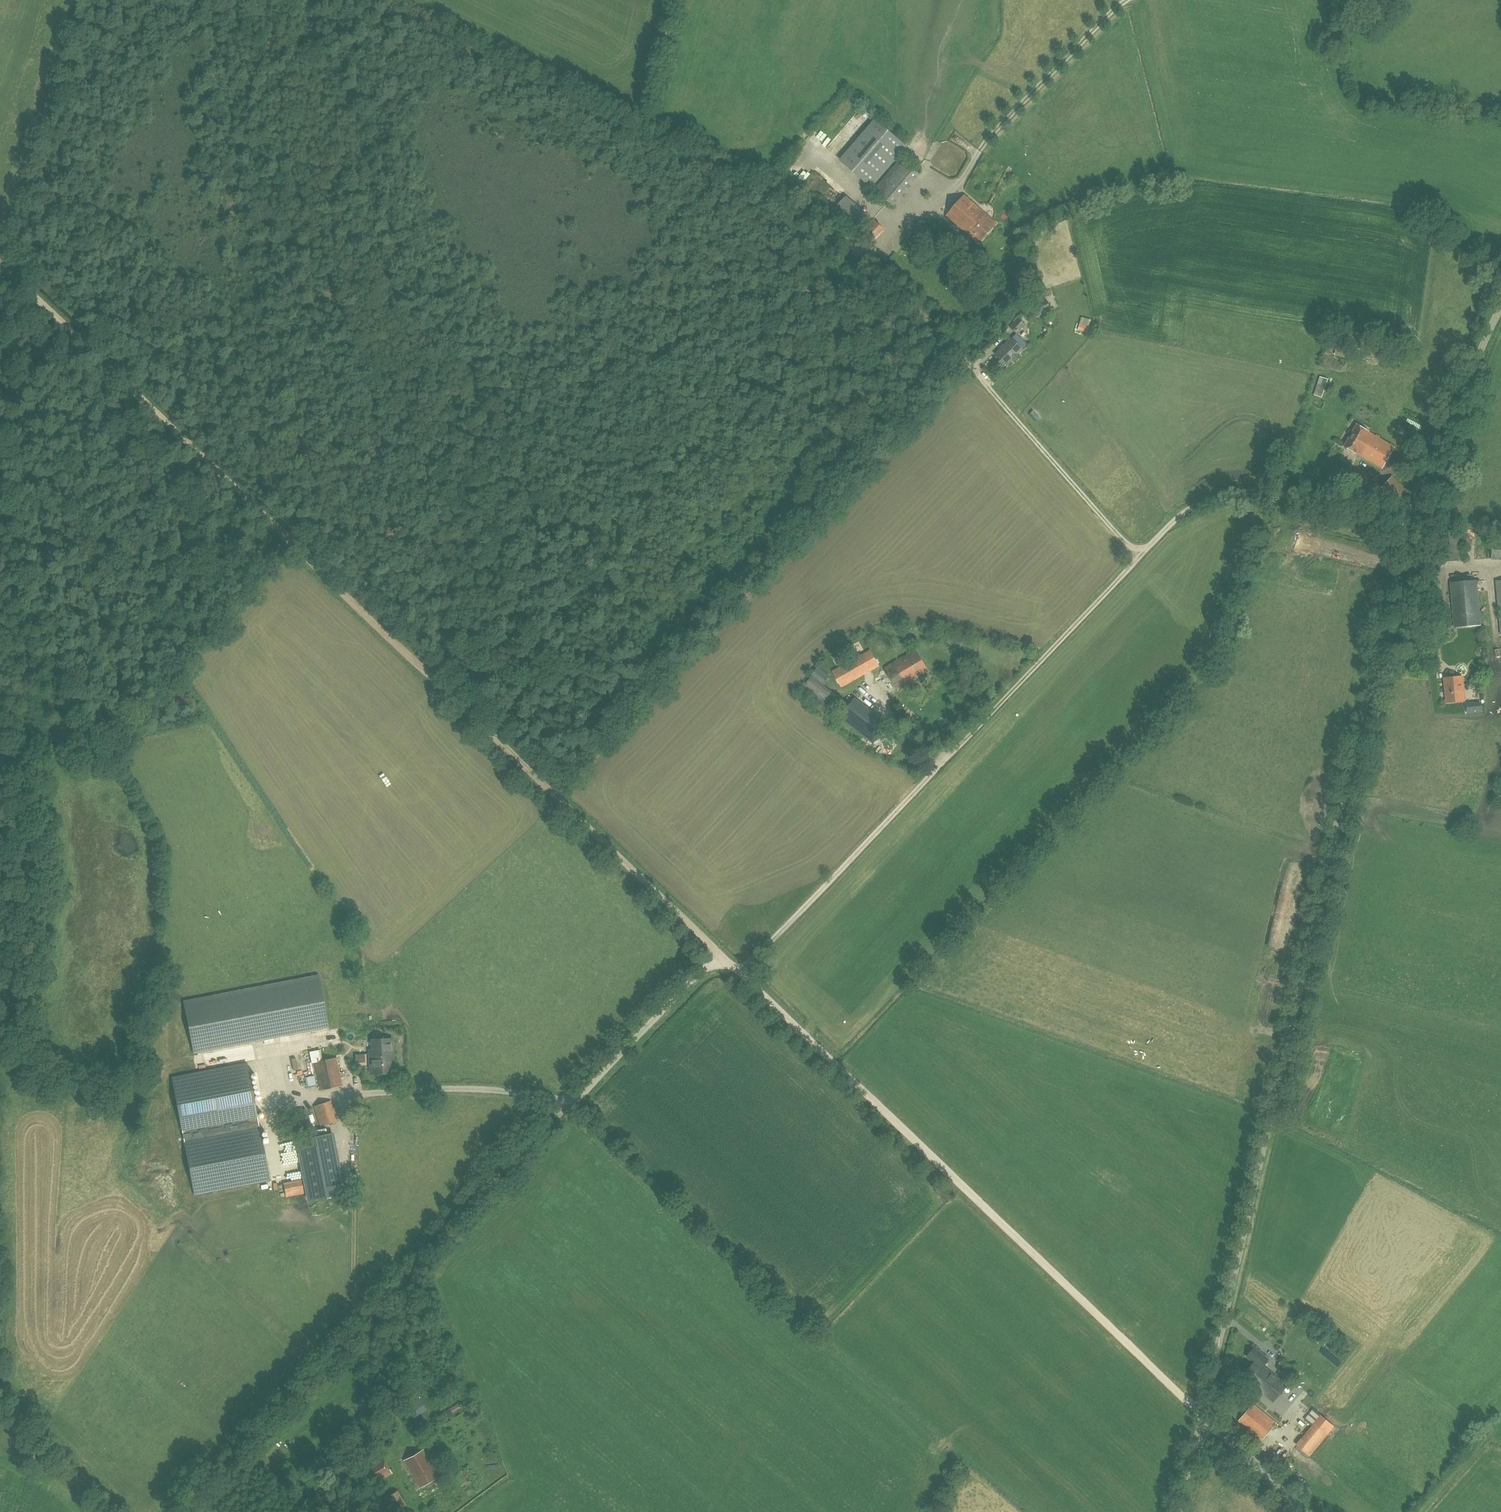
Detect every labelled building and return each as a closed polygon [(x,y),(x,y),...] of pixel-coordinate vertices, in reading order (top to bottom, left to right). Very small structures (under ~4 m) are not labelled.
[(840,159),(871,186),(906,146),(875,119),(840,159)] [(979,243),(996,223),(964,196),(947,215),(979,243)] [(883,229),(873,220),(860,234),(870,243),(883,229)] [(1038,313),(1050,307),(1046,298),(1034,303),(1038,313)] [(1025,324),(1019,318),(1010,327),(1017,333),(1025,324)] [(1091,327),(1080,324),(1079,330),(1089,333),(1091,327)] [(1011,338),(996,354),(1001,359),(998,362),(1003,367),(1006,364),(1007,365),(1012,360),(1014,362),(1020,355),(1018,353),(1023,349),(1011,338)] [(1341,345),(1337,354),(1350,359),(1354,350),(1341,345)] [(1327,379),(1318,377),(1313,396),(1321,397),(1327,379)] [(1356,452),(1382,467),(1394,447),(1367,432),(1368,431),(1357,425),(1344,446),(1356,452)] [(1419,452),(1425,441),(1416,436),(1410,448),(1419,452)] [(1405,488),(1392,476),(1379,490),(1392,502),(1405,488)] [(1493,533),(1491,559),(1500,560),(1500,533),(1493,533)] [(1454,627),(1480,625),(1476,580),(1450,583),(1454,627)] [(879,666),(874,657),(881,652),(875,642),(830,668),(841,687),(879,666)] [(915,649),(885,668),(898,689),(928,671),(915,649)] [(830,676),(818,667),(811,676),(802,688),(836,715),(844,704),(835,697),(837,695),(823,685),(830,676)] [(1464,700),(1462,676),(1444,678),(1447,702),(1464,700)] [(873,744),(888,724),(855,698),(839,717),(873,744)] [(1480,703),(1466,705),(1466,714),(1481,712),(1480,703)] [(318,975),(183,1001),(193,1053),(328,1027),(318,975)] [(369,1054),(370,1074),(390,1073),(389,1053),(392,1053),(392,1039),(372,1040),(372,1054),(369,1054)] [(320,1050),(310,1052),(312,1063),(315,1062),(321,1090),(342,1086),(336,1058),(322,1060),(320,1050)] [(269,1180),(269,1179),(259,1181),(249,1129),(259,1127),(247,1063),(172,1078),(194,1194),(269,1180)] [(316,1086),(314,1075),(312,1076),(305,1077),(306,1082),(307,1088),(316,1086)] [(331,1100),(314,1106),(321,1126),(337,1120),(331,1100)] [(302,1138),(313,1134),(305,1109),(294,1113),(302,1138)] [(297,1140),(309,1200),(344,1193),(332,1133),(297,1140)] [(303,1192),(301,1179),(284,1182),(286,1195),(303,1192)] [(1268,1359),(1254,1347),(1247,1356),(1254,1362),(1243,1375),(1252,1382),(1252,1383),(1273,1401),(1286,1385),(1262,1366),(1268,1359)] [(460,1407),(457,1403),(442,1412),(444,1417),(460,1407)] [(1253,1403),(1239,1420),(1262,1440),(1276,1423),(1253,1403)] [(387,1426),(382,1418),(368,1427),(373,1436),(387,1427),(387,1426)] [(1314,1423),(1296,1444),(1309,1456),(1328,1434),(1314,1423)] [(404,1460),(419,1487),(437,1477),(422,1450),(404,1460)] [(382,1456),(364,1467),(373,1483),(391,1473),(382,1456)] [(397,1491),(389,1496),(398,1509),(402,1507),(405,1504),(397,1491)]
